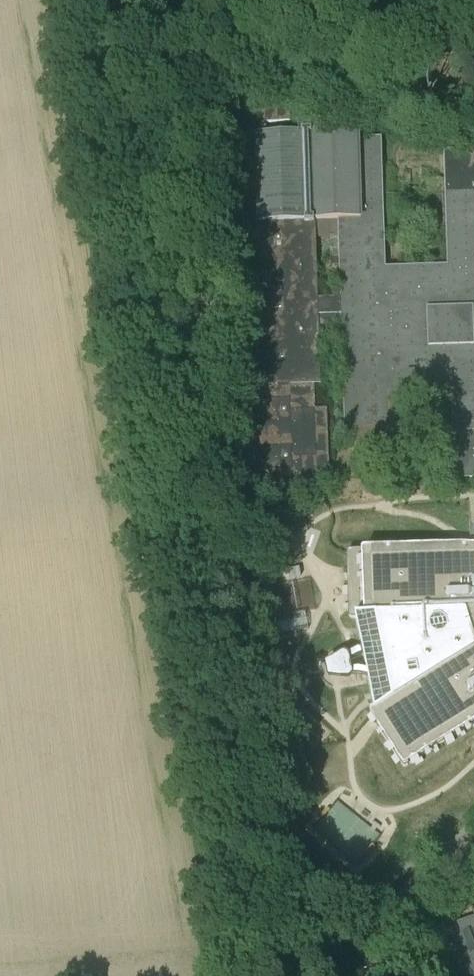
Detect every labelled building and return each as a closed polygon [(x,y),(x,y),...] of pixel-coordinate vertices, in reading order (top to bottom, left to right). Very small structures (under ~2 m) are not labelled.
[(302,135),(256,136),(257,176),(242,177),(242,180),(243,235),(240,235),(237,168),(252,168),(251,134),(266,133),(266,124),(290,123),(289,98),(215,101),(218,184),(228,184),(230,242),(244,242),(248,386),(249,386),(249,389),(243,389),(247,496),(294,495),(294,483),(329,482),(327,411),(315,411),(314,384),(320,384),(318,315),(342,315),(346,430),(356,430),(357,468),(387,467),(387,446),(407,445),(407,440),(417,440),(415,400),(390,401),(389,392),(453,390),(454,426),(447,426),(448,433),(438,434),(440,479),(473,478),(473,152),(445,153),(446,181),(422,181),(423,195),(447,194),(449,268),(384,270),(381,168),(382,168),(381,139),(359,139),(359,133),(312,134),(312,132),(302,132),(302,135)] [(324,664),(327,678),(347,680),(348,680),(349,680),(350,680),(351,679),(352,678),(353,677),(367,678),(374,710),(371,712),(370,712),(370,713),(370,714),(402,766),(403,766),(403,767),(404,767),(405,767),(406,767),(452,738),(473,724),(473,547),(423,549),(350,551),(349,551),(348,552),(347,553),(347,554),(349,604),(349,615),(350,616),(350,617),(351,617),(355,617),(362,648),(348,655),(347,654),(346,654),(345,654),(344,654),(343,654),(324,664)] [(438,933),(454,975),(473,975),(473,920),(438,933)]
